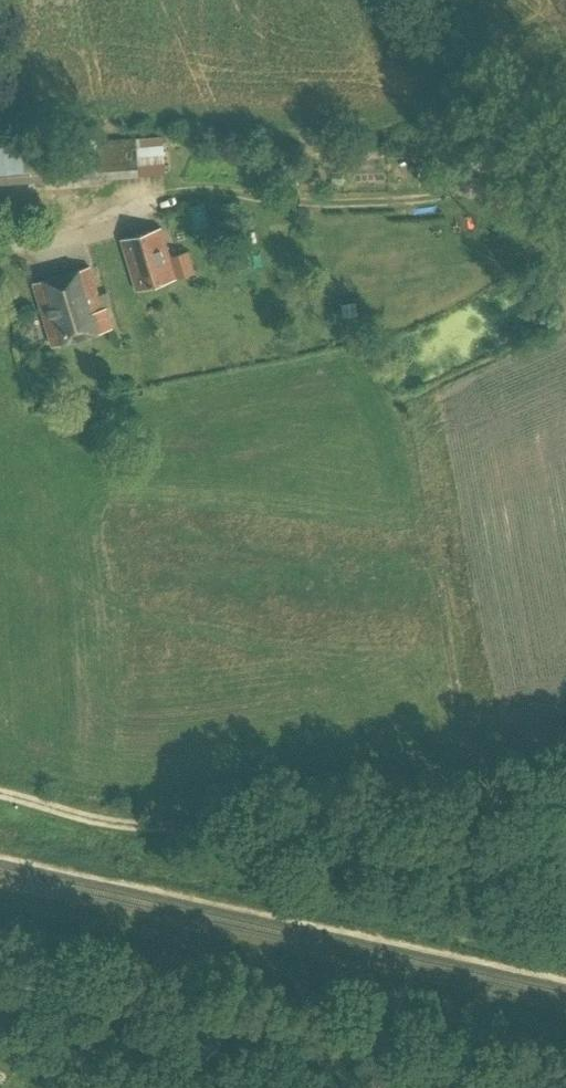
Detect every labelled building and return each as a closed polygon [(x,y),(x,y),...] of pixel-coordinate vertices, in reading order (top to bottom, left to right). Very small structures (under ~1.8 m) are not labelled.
[(137,176),(135,139),(0,148),(0,185),(137,176)] [(146,176),(174,174),(172,146),(145,147),(146,176)] [(137,289),(175,277),(158,223),(120,236),(137,289)] [(99,306),(86,265),(31,282),(51,346),(112,327),(105,305),(99,306)]
